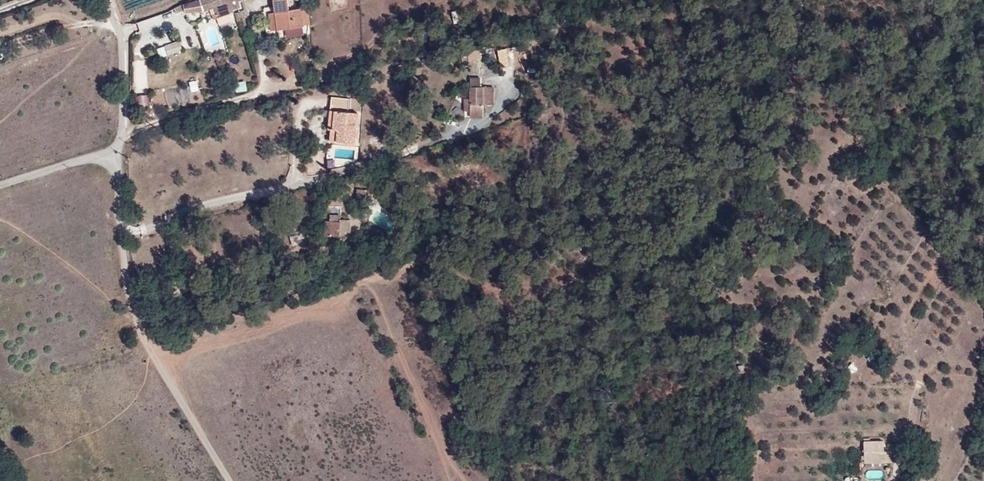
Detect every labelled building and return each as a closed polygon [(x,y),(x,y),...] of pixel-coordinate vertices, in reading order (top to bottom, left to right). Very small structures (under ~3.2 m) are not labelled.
[(199,0),(197,0),(182,4),(184,12),(203,11),(199,0)] [(241,0),(199,0),(203,11),(213,8),(214,11),(225,7),(227,10),(234,8),(234,9),(239,7),(237,1),(241,0)] [(275,13),(269,14),(271,31),(305,26),(304,24),(311,23),(308,8),(289,11),(287,0),(272,0),(275,13)] [(227,12),(227,10),(225,7),(214,11),(216,15),(227,12)] [(159,47),(161,56),(183,51),(180,41),(159,47)] [(468,103),(485,104),(489,105),(490,92),(483,91),(483,84),(470,84),(469,99),(468,103)] [(138,107),(150,106),(149,95),(137,96),(138,107)] [(336,111),(334,129),(338,130),(337,141),(354,143),(357,113),(347,112),(348,98),(332,97),(331,110),(336,111)] [(485,113),(485,104),(468,103),(469,99),(464,99),(464,112),(485,113)] [(325,236),(339,237),(339,236),(344,236),(344,232),(350,232),(350,220),(340,220),(339,216),(330,214),(329,220),(327,220),(325,236)] [(173,312),(177,323),(191,318),(188,308),(173,312)] [(865,440),(865,464),(893,463),(893,451),(886,451),(886,440),(865,440)]
